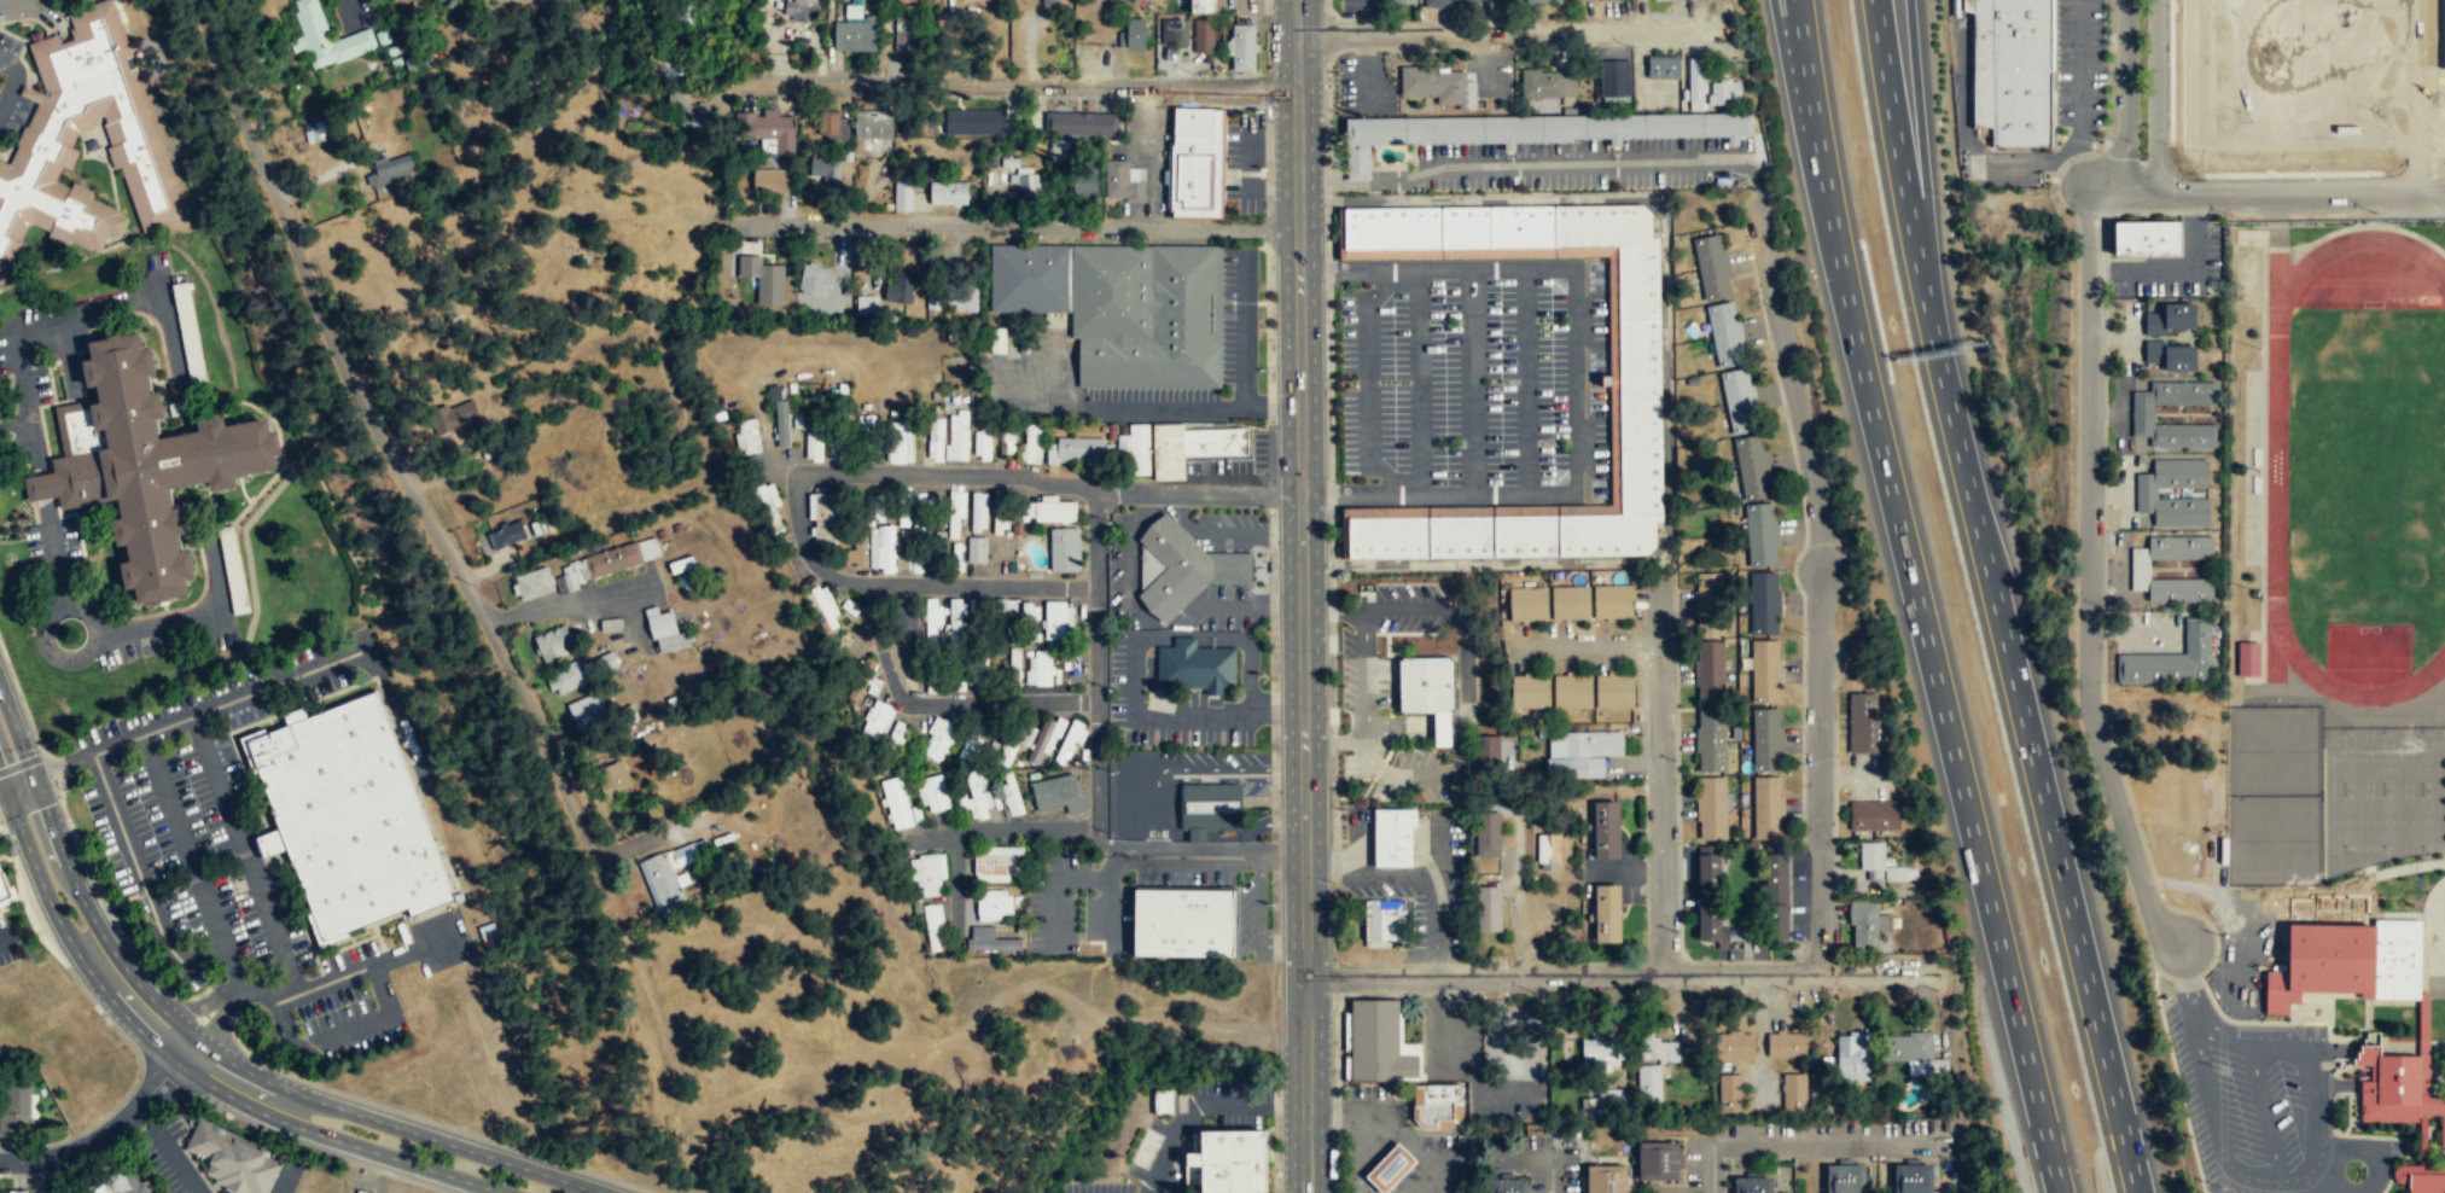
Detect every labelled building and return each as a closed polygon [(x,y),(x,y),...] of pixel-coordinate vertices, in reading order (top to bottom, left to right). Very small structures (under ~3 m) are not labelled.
[(371,30),(330,41),(318,0),(299,0),(291,2),(301,36),(289,40),(293,57),(307,53),(312,70),(377,52),(371,30)] [(785,23),(817,23),(817,0),(785,0),(785,23)] [(1191,12),(1191,0),(1217,0),(1217,12),(1191,12)] [(2050,0),(1961,0),(1961,10),(1973,12),(1973,127),(1991,128),(1992,146),(2050,146),(2050,0)] [(113,1),(75,14),(66,41),(54,37),(28,46),(45,97),(24,88),(21,99),(34,104),(12,163),(0,159),(0,287),(6,285),(25,228),(97,254),(106,240),(121,235),(126,221),(92,197),(89,193),(60,182),(77,133),(101,126),(106,128),(141,235),(187,220),(113,1)] [(893,52),(914,52),(914,8),(893,8),(893,52)] [(1145,18),(1145,50),(1127,50),(1127,47),(1118,47),(1119,30),(1128,31),(1128,18),(1145,18)] [(1188,45),(1188,18),(1162,18),(1162,45),(1188,45)] [(1212,19),(1194,19),(1194,53),(1212,53),(1212,19)] [(834,22),(834,52),(875,52),(875,22),(834,22)] [(1256,24),(1232,24),(1232,70),(1256,71),(1256,24)] [(1648,80),(1680,80),(1680,57),(1648,57),(1648,80)] [(1689,60),(1689,110),(1702,110),(1702,60),(1689,60)] [(1630,62),(1600,62),(1600,99),(1630,99),(1630,62)] [(1402,94),(1432,94),(1432,105),(1467,104),(1467,80),(1467,70),(1463,70),(1439,71),(1439,65),(1402,66),(1402,94)] [(1521,71),(1521,98),(1576,98),(1576,71),(1521,71)] [(1737,101),(1736,83),(1711,86),(1712,103),(1737,101)] [(673,129),(709,129),(708,105),(689,105),(689,92),(673,92),(673,129)] [(1223,107),(1175,107),(1175,142),(1172,142),(1171,206),(1174,206),(1174,214),(1221,215),(1223,107)] [(1005,134),(1005,110),(944,110),(943,134),(1005,134)] [(1116,115),(1116,135),(1044,135),(1044,112),(1116,115)] [(1346,118),(1347,180),(1369,180),(1370,179),(1370,145),(1488,142),(1574,142),(1574,139),(1612,138),(1684,136),(1754,135),(1754,112),(1692,114),(1556,115),(1399,117),(1346,118)] [(792,114),(744,115),(745,141),(773,140),(774,155),(793,155),(792,114)] [(857,140),(891,140),(891,114),(857,114),(857,140)] [(843,139),(843,115),(820,115),(820,139),(843,139)] [(1073,158),(1072,144),(1053,145),(1053,159),(1073,158)] [(368,191),(413,180),(408,157),(363,167),(368,191)] [(821,178),(821,186),(840,186),(840,162),(810,162),(810,178),(821,178)] [(1145,200),(1145,168),(1130,168),(1130,162),(1106,162),(1106,200),(1145,200)] [(1029,167),(1017,167),(1017,197),(1039,197),(1039,174),(1029,174),(1029,167)] [(1098,168),(1072,168),(1072,199),(1098,199),(1098,168)] [(745,173),(745,196),(787,196),(787,173),(745,173)] [(912,213),(912,180),(895,180),(895,213),(912,213)] [(930,206),(959,206),(959,184),(930,184),(930,206)] [(1558,204),(1492,205),(1492,246),(1558,245),(1558,204)] [(1660,244),(1660,235),(1653,235),(1653,211),(1644,204),(1558,204),(1558,245),(1619,244),(1660,244)] [(1444,246),(1346,249),(1345,208),(1443,205),(1444,246)] [(1492,205),(1443,205),(1444,246),(1492,246),(1492,205)] [(2181,254),(2179,220),(2114,221),(2114,254),(2181,254)] [(1701,303),(1731,298),(1722,237),(1692,241),(1701,303)] [(1223,245),(991,243),(990,310),(1071,312),(1071,337),(1079,337),(1078,386),(1079,386),(1159,386),(1219,386),(1222,386),(1222,385),(1223,246),(1223,245)] [(1661,316),(1660,244),(1619,244),(1620,318),(1661,316)] [(760,256),(737,256),(737,277),(756,277),(756,304),(782,305),(783,265),(760,265),(760,256)] [(831,269),(804,263),(797,296),(823,301),(831,269)] [(912,279),(886,279),(886,304),(912,304),(912,279)] [(204,385),(188,286),(175,289),(191,388),(204,385)] [(728,287),(728,308),(749,308),(749,287),(728,287)] [(976,292),(942,293),(942,301),(954,300),(954,312),(977,311),(976,292)] [(857,314),(877,315),(878,299),(858,297),(857,314)] [(1736,304),(1708,308),(1717,368),(1745,365),(1736,304)] [(2194,304),(2161,304),(2161,313),(2144,314),(2144,333),(2194,333),(2194,304)] [(1663,448),(1661,316),(1620,318),(1622,448),(1663,448)] [(176,490),(234,482),(234,476),(278,470),(270,417),(198,426),(199,432),(162,437),(150,349),(141,350),(139,334),(83,342),(89,388),(97,386),(98,401),(56,407),(63,458),(51,460),(53,475),(24,478),(28,502),(58,499),(59,510),(115,502),(127,590),(135,589),(136,604),(187,596),(185,577),(188,577),(176,490)] [(2144,344),(2144,371),(2195,371),(2195,344),(2144,344)] [(1750,371),(1722,374),(1730,436),(1758,431),(1750,371)] [(2213,426),(2153,426),(2153,406),(2212,406),(2212,384),(2150,384),(2150,396),(2132,396),(2131,437),(2148,437),(2148,449),(2213,449),(2213,426)] [(774,448),(787,448),(787,401),(779,401),(779,388),(774,388),(774,448)] [(446,440),(479,417),(467,397),(433,420),(446,440)] [(966,413),(950,413),(950,461),(966,461),(966,413)] [(875,416),(858,415),(858,431),(874,431),(875,416)] [(928,420),(928,464),(942,464),(942,420),(928,420)] [(990,420),(977,420),(977,461),(990,461),(990,420)] [(741,421),(741,454),(757,454),(757,421),(741,421)] [(890,465),(912,465),(912,424),(890,424),(890,465)] [(1040,425),(1023,425),(1023,465),(1040,465),(1040,425)] [(1129,436),(1118,436),(1118,476),(1148,476),(1148,426),(1129,426),(1129,436)] [(1153,481),(1184,481),(1184,458),(1248,456),(1248,426),(1153,427),(1153,481)] [(807,462),(821,462),(821,432),(807,432),(807,462)] [(1742,501),(1772,496),(1763,437),(1734,442),(1742,501)] [(1102,440),(1047,440),(1047,465),(1102,465),(1102,440)] [(1664,513),(1663,448),(1622,448),(1623,513),(1664,513)] [(2207,461),(2153,460),(2153,475),(2136,475),(2136,514),(2154,514),(2154,528),(2208,528),(2208,499),(2156,499),(2156,489),(2207,490),(2207,461)] [(779,503),(771,482),(755,487),(763,509),(779,503)] [(949,494),(949,539),(961,539),(961,494),(949,494)] [(986,533),(986,494),(971,494),(971,533),(986,533)] [(834,545),(834,495),(813,495),(813,545),(834,545)] [(1021,522),(1076,522),(1076,502),(1021,502),(1021,522)] [(1748,569),(1777,568),(1775,505),(1746,506),(1748,569)] [(996,534),(1008,533),(1005,510),(992,512),(996,534)] [(1251,552),(1206,552),(1166,511),(1137,539),(1166,566),(1137,595),(1164,622),(1206,583),(1251,583),(1251,552)] [(1664,522),(1664,513),(1623,513),(1562,514),(1562,555),(1648,554),(1657,546),(1657,522),(1664,522)] [(1562,555),(1497,557),(1496,516),(1562,514),(1562,555)] [(1497,557),(1432,558),(1431,517),(1496,516),(1497,557)] [(484,534),(489,549),(558,533),(554,517),(484,534)] [(1432,558),(1350,558),(1350,517),(1431,517),(1432,558)] [(893,529),(874,529),(874,574),(893,574),(893,529)] [(1050,529),(1050,571),(1079,571),(1079,529),(1050,529)] [(910,543),(920,545),(922,531),(913,530),(910,543)] [(864,565),(865,537),(847,537),(847,565),(864,565)] [(2212,603),(2212,580),(2149,580),(2149,561),(2212,561),(2212,537),(2148,537),(2148,549),(2131,549),(2131,592),(2148,592),(2148,603),(2212,603)] [(967,539),(967,564),(986,564),(986,539),(967,539)] [(660,561),(654,540),(559,565),(564,587),(660,561)] [(921,557),(907,559),(909,574),(924,571),(921,557)] [(668,566),(671,576),(694,568),(691,558),(668,566)] [(520,603),(555,592),(547,568),(512,580),(520,603)] [(1724,575),(1693,575),(1693,619),(1724,619),(1724,575)] [(1779,634),(1779,575),(1751,575),(1752,634),(1779,634)] [(1593,587),(1593,619),(1630,619),(1630,587),(1593,587)] [(1550,588),(1550,619),(1588,621),(1589,588),(1550,588)] [(829,629),(840,623),(822,589),(811,595),(829,629)] [(1509,590),(1509,622),(1547,622),(1547,590),(1509,590)] [(950,600),(950,634),(962,634),(962,600),(950,600)] [(937,601),(926,601),(926,640),(937,640),(937,601)] [(1013,601),(997,603),(999,616),(1014,615),(1013,601)] [(1036,604),(1023,604),(1023,640),(1036,640),(1036,604)] [(1044,604),(1044,641),(1066,641),(1066,628),(1072,628),(1072,604),(1044,604)] [(675,635),(673,613),(651,615),(658,651),(688,648),(687,634),(675,635)] [(2210,682),(2210,617),(2183,617),(2184,652),(2120,654),(2120,683),(2210,682)] [(616,621),(602,621),(602,641),(616,641),(616,621)] [(575,651),(564,625),(532,640),(543,665),(575,651)] [(1752,703),(1780,703),(1780,641),(1752,641),(1752,703)] [(2258,677),(2258,642),(2237,642),(2237,677),(2258,677)] [(1724,644),(1695,644),(1695,704),(1724,704),(1724,644)] [(1158,645),(1157,686),(1235,687),(1236,646),(1158,645)] [(1029,687),(1052,687),(1052,653),(1029,653),(1029,687)] [(616,657),(599,657),(599,675),(616,675),(616,657)] [(1401,658),(1401,709),(1457,708),(1456,657),(1401,658)] [(546,676),(555,697),(587,683),(577,662),(546,676)] [(1549,677),(1513,677),(1513,710),(1549,710),(1549,677)] [(1591,710),(1591,677),(1553,677),(1553,710),(1591,710)] [(1632,677),(1595,677),(1595,710),(1632,710),(1632,677)] [(450,902),(379,693),(305,717),(303,710),(284,717),(287,726),(246,740),(278,832),(257,839),(263,859),(287,850),(319,942),(409,912),(409,915),(450,902)] [(607,724),(593,694),(565,709),(580,738),(607,724)] [(1850,694),(1851,755),(1882,755),(1881,694),(1850,694)] [(878,740),(893,710),(877,703),(861,732),(878,740)] [(1752,770),(1782,770),(1782,709),(1752,709),(1752,770)] [(1696,711),(1696,772),(1725,772),(1725,711),(1696,711)] [(918,751),(938,763),(959,728),(939,717),(918,751)] [(1038,767),(1059,724),(1046,718),(1026,761),(1038,767)] [(959,755),(968,761),(988,733),(978,726),(959,755)] [(1021,733),(1008,729),(999,764),(1013,768),(1021,733)] [(1564,734),(1564,761),(1548,762),(1548,779),(1602,778),(1602,757),(1623,756),(1623,733),(1564,734)] [(1477,738),(1477,769),(1498,769),(1498,738),(1477,738)] [(971,796),(960,799),(964,812),(971,810),(974,821),(988,817),(985,808),(993,806),(983,770),(965,776),(971,796)] [(1002,776),(1006,817),(1019,815),(1015,775),(1002,776)] [(1067,815),(1085,811),(1078,775),(1031,785),(1036,811),(1066,807),(1067,815)] [(1754,838),(1782,838),(1782,775),(1754,775),(1754,838)] [(1727,776),(1699,776),(1699,839),(1727,839),(1727,776)] [(939,778),(919,784),(927,815),(948,809),(939,778)] [(885,782),(887,830),(906,828),(903,781),(885,782)] [(1241,782),(1181,782),(1182,827),(1241,827),(1241,782)] [(1593,803),(1593,859),(1617,859),(1617,803),(1593,803)] [(1900,833),(1900,803),(1855,803),(1855,833),(1900,833)] [(1413,825),(1417,825),(1417,807),(1375,808),(1375,866),(1413,867),(1413,825)] [(1475,814),(1475,857),(1500,857),(1500,814),(1475,814)] [(1204,842),(1204,827),(1187,827),(1187,842),(1204,842)] [(1537,871),(1560,871),(1560,834),(1537,834),(1537,871)] [(1859,844),(1859,872),(1887,873),(1887,883),(1908,884),(1908,871),(1884,869),(1885,844),(1859,844)] [(697,846),(674,855),(679,868),(702,859),(697,846)] [(1699,846),(1699,892),(1722,892),(1722,846),(1699,846)] [(1786,903),(1786,846),(1765,846),(1765,902),(1760,902),(1760,942),(1786,942),(1786,903)] [(974,849),(974,878),(1023,878),(1023,849),(974,849)] [(942,892),(938,881),(948,879),(939,852),(909,862),(921,900),(942,892)] [(669,855),(642,862),(659,919),(685,910),(669,855)] [(1619,943),(1619,885),(1594,885),(1595,944),(1619,943)] [(1477,886),(1477,933),(1500,933),(1500,886),(1477,886)] [(1235,889),(1135,888),(1134,954),(1235,955),(1235,889)] [(977,894),(977,920),(1011,920),(1011,894),(977,894)] [(1404,898),(1366,898),(1367,938),(1370,938),(1372,941),(1405,941),(1404,898)] [(941,949),(932,902),(922,904),(930,952),(941,949)] [(1851,902),(1851,950),(1878,950),(1878,902),(1851,902)] [(1723,942),(1723,906),(1699,906),(1699,942),(1723,942)] [(2287,968),(2263,972),(2261,1013),(2288,1013),(2289,1003),(2301,1003),(2303,993),(2358,994),(2360,1000),(2417,1000),(2421,923),(2288,923),(2287,968)] [(994,939),(994,929),(967,929),(967,952),(1021,952),(1021,939),(994,939)] [(1420,1076),(1419,1054),(1399,1054),(1399,999),(1352,999),(1352,1077),(1397,1077),(1396,1076),(1420,1076)] [(1716,1032),(1716,1059),(1754,1059),(1754,1032),(1716,1032)] [(1768,1034),(1768,1058),(1805,1058),(1805,1034),(1768,1034)] [(1884,1035),(1884,1063),(1932,1063),(1932,1035),(1884,1035)] [(1871,1070),(1871,1036),(1838,1036),(1838,1070),(1871,1070)] [(1616,1064),(1616,1037),(1582,1037),(1582,1064),(1616,1064)] [(1678,1063),(1678,1041),(1641,1041),(1641,1063),(1678,1063)] [(1658,1069),(1641,1069),(1641,1090),(1658,1090),(1658,1069)] [(1805,1073),(1781,1073),(1781,1111),(1805,1111),(1805,1073)] [(1718,1113),(1742,1113),(1742,1076),(1718,1076),(1718,1113)] [(1415,1084),(1416,1118),(1425,1127),(1462,1127),(1462,1083),(1415,1084)] [(7,1087),(8,1115),(0,1115),(0,1136),(34,1135),(33,1087),(7,1087)] [(283,1163),(267,1154),(270,1148),(262,1145),(228,1129),(228,1130),(213,1123),(211,1122),(200,1116),(185,1148),(194,1152),(196,1150),(213,1157),(209,1162),(210,1163),(205,1172),(216,1177),(215,1181),(238,1191),(243,1192),(249,1192),(250,1192),(268,1192),(283,1163)] [(1200,1192),(1268,1192),(1267,1130),(1201,1130),(1201,1152),(1187,1153),(1186,1183),(1200,1183),(1200,1192)] [(1417,1160),(1386,1192),(1384,1192),(1366,1176),(1398,1141),(1417,1160)] [(1637,1142),(1637,1181),(1676,1180),(1676,1142),(1637,1142)] [(1826,1165),(1826,1192),(1864,1192),(1863,1164),(1826,1165)] [(1931,1164),(1893,1164),(1893,1192),(1931,1192),(1931,1164)] [(1624,1165),(1585,1165),(1585,1192),(1624,1192),(1624,1165)] [(2442,1191),(2444,1191),(2444,1165),(2393,1165),(2393,1183),(2407,1183),(2407,1192),(2442,1192),(2442,1191)] [(138,1176),(112,1188),(115,1192),(146,1192),(138,1176)] [(1734,1177),(1734,1192),(1771,1192),(1771,1176),(1734,1177)] [(1529,1179),(1490,1179),(1490,1192),(1529,1192),(1529,1179)]
